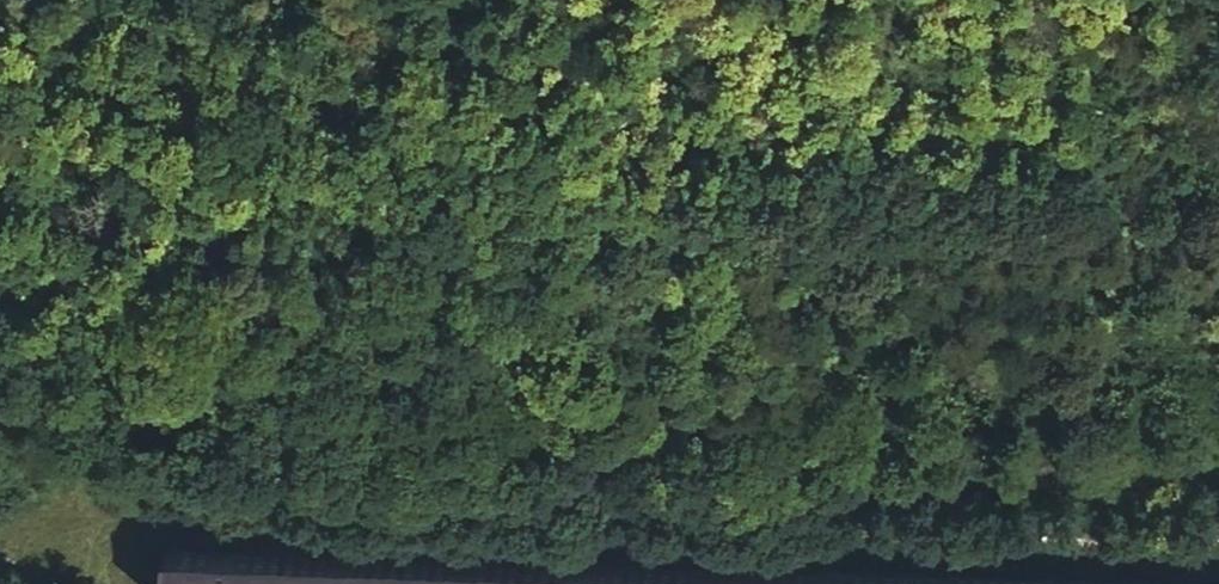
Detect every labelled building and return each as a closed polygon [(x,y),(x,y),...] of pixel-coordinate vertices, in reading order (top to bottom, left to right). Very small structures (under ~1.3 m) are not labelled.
[(165,555),(164,583),(996,583),(165,555)]
